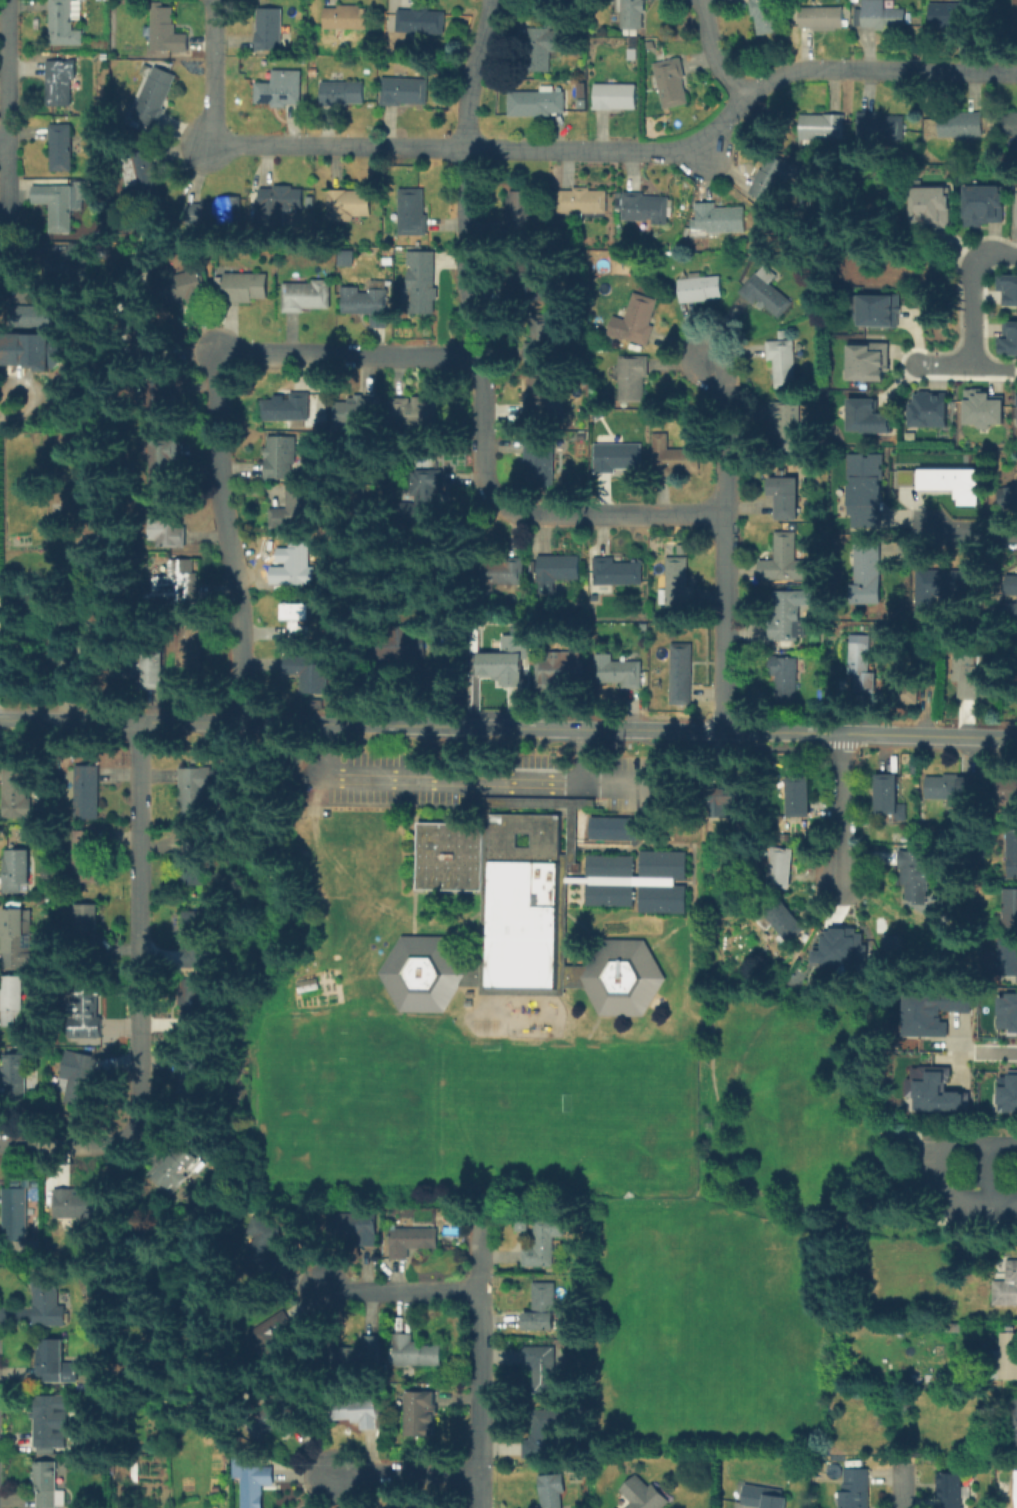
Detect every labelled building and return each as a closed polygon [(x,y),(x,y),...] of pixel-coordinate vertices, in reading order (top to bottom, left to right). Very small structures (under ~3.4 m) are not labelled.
[(74,0),(74,7),(81,7),(81,20),(73,20),(73,31),(82,31),(82,46),(50,46),(51,0),(74,0)] [(620,30),(620,0),(643,0),(643,3),(647,3),(647,14),(643,14),(643,30),(620,30)] [(761,35),(754,0),(776,0),(782,31),(761,35)] [(863,10),(863,0),(885,0),(885,10),(907,10),(907,29),(856,29),(856,10),(863,10)] [(930,7),(970,3),(971,12),(967,13),(969,29),(933,32),(930,7)] [(326,8),(369,10),(368,31),(326,30),(326,8)] [(802,9),(845,10),(845,32),(801,30),(802,9)] [(399,10),(447,13),(445,37),(397,34),(399,10)] [(172,12),(172,27),(175,27),(175,37),(189,37),(189,54),(151,53),(151,49),(144,49),(144,29),(151,29),(151,12),(172,12)] [(283,12),(283,31),(289,31),(289,48),(282,48),(282,51),(256,51),(257,12),(283,12)] [(553,72),(528,72),(528,36),(568,36),(567,54),(553,54),(553,72)] [(629,61),(629,47),(639,47),(639,61),(629,61)] [(682,61),(690,106),(664,110),(657,65),(682,61)] [(49,63),(77,64),(75,108),(48,107),(49,63)] [(179,79),(156,129),(134,119),(157,69),(179,79)] [(301,84),(301,88),(307,88),(307,100),(301,100),(301,105),(255,105),(255,84),(274,84),(274,73),(301,73),(301,84)] [(619,76),(619,84),(639,85),(638,110),(596,110),(596,84),(604,84),(604,76),(619,76)] [(403,107),(381,107),(382,77),(430,77),(430,104),(403,104),(403,107)] [(350,107),(321,107),(322,82),(364,82),(364,103),(350,102),(350,107)] [(521,93),(565,94),(564,116),(520,115),(521,93)] [(1005,112),(1016,112),(1016,135),(1005,135),(1005,112)] [(793,141),(793,115),(844,115),(844,141),(793,141)] [(983,115),(984,137),(941,139),(940,117),(983,115)] [(859,118),(904,117),(904,142),(859,143),(859,118)] [(74,120),(74,173),(52,173),(52,120),(74,120)] [(149,151),(161,195),(144,200),(141,187),(127,190),(119,158),(149,151)] [(747,192),(766,152),(792,165),(795,158),(815,167),(807,184),(792,176),(788,184),(780,180),(770,203),(747,192)] [(66,183),(66,188),(82,188),(82,213),(72,213),(71,235),(51,235),(51,207),(33,207),(33,188),(55,188),(55,183),(66,183)] [(293,185),(293,190),(304,190),(304,209),(291,209),(291,213),(284,213),(284,227),(260,227),(260,190),(274,190),(274,185),(293,185)] [(909,185),(949,186),(948,227),(908,226),(909,185)] [(964,187),(1001,186),(1001,223),(964,224),(964,187)] [(353,223),(330,223),(330,191),(375,192),(375,216),(353,216),(353,223)] [(423,191),(423,215),(429,215),(429,236),(398,236),(398,191),(423,191)] [(558,214),(558,192),(608,192),(608,214),(558,214)] [(509,236),(509,193),(530,193),(530,236),(509,236)] [(644,194),(644,198),(666,198),(666,222),(622,221),(622,194),(644,194)] [(217,226),(187,226),(187,204),(218,205),(218,198),(243,198),(243,226),(217,226)] [(696,208),(748,207),(749,235),(697,236),(696,208)] [(69,245),(92,246),(91,281),(45,280),(45,261),(68,262),(69,245)] [(337,265),(351,266),(352,250),(337,249),(337,265)] [(518,305),(518,268),(543,268),(543,305),(518,305)] [(755,306),(741,293),(766,268),(778,280),(773,285),(794,305),(779,321),(759,301),(755,306)] [(200,270),(211,301),(190,308),(188,300),(172,305),(164,282),(200,270)] [(407,316),(407,270),(437,270),(437,316),(407,316)] [(252,275),(268,275),(268,300),(252,300),(252,305),(225,305),(225,274),(252,275)] [(997,274),(1016,274),(1016,306),(1002,306),(1003,291),(997,291),(997,274)] [(681,281),(723,276),(724,298),(709,300),(709,303),(683,305),(681,281)] [(304,315),(285,315),(285,283),(313,283),(313,280),(330,280),(330,310),(304,310),(304,315)] [(387,294),(387,329),(370,329),(370,316),(341,315),(341,287),(361,287),(361,294),(369,294),(369,280),(387,280),(387,294)] [(857,294),(898,294),(898,327),(857,327),(857,294)] [(661,304),(650,334),(654,335),(649,348),(621,338),(637,295),(661,304)] [(39,327),(15,327),(15,306),(39,306),(40,296),(61,296),(61,327),(39,327)] [(1005,323),(1016,324),(1016,352),(1000,352),(1000,338),(1005,338),(1005,323)] [(47,336),(47,349),(58,341),(72,356),(69,358),(73,362),(66,368),(63,364),(56,371),(41,355),(23,355),(23,362),(5,362),(5,336),(47,336)] [(525,364),(525,340),(551,340),(551,364),(525,364)] [(795,366),(795,388),(775,388),(775,366),(768,366),(768,340),(795,341),(795,366)] [(846,379),(847,342),(888,343),(887,380),(846,379)] [(645,402),(619,402),(619,356),(649,357),(649,379),(645,379),(645,402)] [(531,419),(531,376),(555,376),(554,419),(531,419)] [(167,415),(146,414),(146,385),(172,385),(172,401),(167,401),(167,415)] [(965,390),(972,390),(972,389),(983,389),(983,393),(991,393),(991,400),(1006,399),(1006,426),(991,426),(991,430),(979,430),(979,425),(966,425),(965,390)] [(910,428),(909,404),(913,404),(913,401),(915,401),(915,394),(919,394),(919,392),(930,392),(930,394),(947,393),(948,427),(910,428)] [(262,424),(263,401),(295,402),(295,396),(318,396),(318,432),(292,431),(292,424),(262,424)] [(846,398),(876,399),(876,412),(891,412),(891,431),(846,432),(846,398)] [(349,399),(349,403),(366,403),(366,424),(349,424),(349,431),(335,431),(335,399),(349,399)] [(412,399),(412,404),(435,404),(434,428),(392,428),(392,399),(412,399)] [(799,426),(798,438),(809,438),(809,454),(776,454),(776,426),(771,426),(771,403),(799,403),(799,426)] [(654,437),(670,436),(671,452),(699,450),(701,476),(693,476),(693,486),(673,487),(673,481),(657,482),(654,437)] [(291,481),(265,481),(265,464),(268,464),(268,438),(295,438),(295,465),(291,465),(291,481)] [(175,481),(149,481),(149,441),(178,441),(178,467),(175,467),(175,481)] [(554,467),(554,486),(530,486),(530,467),(526,467),(526,441),(557,441),(557,467),(554,467)] [(643,446),(643,471),(616,471),(616,474),(596,475),(596,446),(643,446)] [(849,516),(849,455),(883,455),(883,525),(879,525),(879,528),(853,528),(853,516),(849,516)] [(436,496),(436,502),(438,502),(438,525),(404,525),(404,502),(417,502),(417,496),(410,496),(410,470),(442,470),(442,496),(436,496)] [(913,470),(897,470),(896,485),(913,485),(913,470)] [(921,470),(982,470),(982,506),(961,506),(961,500),(958,500),(958,490),(921,490),(921,470)] [(778,521),(779,496),(769,496),(770,478),(800,478),(799,521),(778,521)] [(1016,485),(1016,506),(1001,512),(992,488),(1015,480),(1016,485)] [(293,530),(271,530),(271,509),(287,509),(287,491),(316,491),(316,521),(293,521),(293,530)] [(181,512),(181,527),(185,527),(185,547),(155,547),(155,512),(181,512)] [(796,533),(796,562),(810,562),(809,582),(773,582),(773,553),(773,533),(796,533)] [(855,605),(855,539),(883,539),(883,605),(855,605)] [(310,545),(310,567),(315,567),(315,585),(288,585),(288,545),(310,545)] [(507,585),(483,585),(483,567),(508,567),(508,555),(526,555),(526,585),(507,585)] [(555,594),(540,594),(540,555),(579,555),(579,581),(555,581),(555,594)] [(662,593),(667,593),(667,560),(689,559),(690,588),(696,588),(696,607),(676,607),(676,605),(662,605),(662,593)] [(636,561),(635,565),(643,565),(643,588),(595,586),(595,560),(636,561)] [(168,604),(168,564),(196,564),(196,605),(168,604)] [(971,572),(971,602),(939,602),(939,617),(927,617),(926,573),(971,572)] [(1004,574),(1003,618),(1016,619),(1016,575),(1004,574)] [(799,596),(798,620),(806,620),(805,639),(774,639),(774,596),(799,596)] [(308,622),(308,642),(290,642),(290,622),(281,622),(281,604),(312,604),(311,622),(308,622)] [(202,665),(176,665),(176,624),(206,624),(206,645),(202,645),(202,665)] [(423,636),(423,660),(394,660),(394,659),(377,659),(377,640),(394,640),(394,635),(423,636)] [(851,676),(851,637),(871,637),(872,675),(877,675),(877,694),(856,694),(856,676),(851,676)] [(506,645),(505,654),(521,654),(521,689),(504,689),(504,676),(478,676),(478,653),(496,653),(496,645),(506,645)] [(694,646),(694,712),(672,712),(672,646),(694,646)] [(973,653),(973,669),(987,669),(987,696),(963,696),(963,682),(953,682),(953,653),(973,653)] [(167,654),(167,692),(143,692),(143,675),(113,675),(113,655),(143,655),(143,654),(167,654)] [(311,655),(311,666),(321,666),(321,694),(302,694),(302,675),(287,675),(287,655),(311,655)] [(557,689),(535,689),(535,658),(580,658),(580,680),(557,680),(557,689)] [(798,676),(798,702),(776,702),(777,676),(771,676),(771,658),(798,659),(798,676)] [(622,686),(597,686),(597,663),(643,663),(643,690),(622,689),(622,686)] [(203,804),(203,820),(182,820),(182,804),(178,804),(179,767),(218,767),(218,790),(203,790),(203,804)] [(96,768),(96,790),(100,790),(100,822),(74,822),(74,768),(96,768)] [(27,770),(27,777),(34,777),(34,794),(27,794),(27,802),(32,802),(32,819),(5,819),(5,770),(27,770)] [(899,775),(899,803),(907,804),(907,823),(881,823),(881,816),(876,816),(876,775),(899,775)] [(810,778),(810,819),(789,819),(789,778),(810,778)] [(928,778),(980,779),(980,800),(962,799),(962,805),(949,805),(949,801),(927,800),(928,778)] [(994,779),(1016,779),(1016,800),(1009,800),(1009,807),(994,807),(994,779)] [(730,816),(712,816),(712,785),(744,785),(744,807),(730,807),(730,816)] [(566,809),(565,855),(557,854),(557,816),(488,815),(488,825),(416,824),(415,891),(479,892),(478,964),(465,964),(444,937),(400,936),(377,974),(399,1012),(443,1014),(462,987),(478,987),(477,996),(563,997),(563,989),(584,989),(599,1015),(644,1017),(668,978),(646,940),(603,940),(586,966),(563,966),(565,865),(575,865),(575,826),(582,826),(583,800),(466,798),(466,808),(566,809)] [(73,885),(74,834),(95,834),(95,886),(73,885)] [(1007,835),(1016,835),(1016,878),(1006,878),(1007,835)] [(182,888),(183,844),(205,844),(205,888),(182,888)] [(5,887),(5,848),(31,848),(31,887),(5,887)] [(771,849),(795,850),(792,891),(767,889),(771,849)] [(686,851),(639,850),(639,877),(633,877),(634,856),(586,855),(585,905),(633,906),(633,885),(638,885),(638,912),(685,913),(685,885),(674,884),(674,878),(686,879),(686,851)] [(931,853),(931,860),(935,860),(935,894),(926,895),(926,904),(904,904),(903,854),(931,853)] [(1004,890),(1016,890),(1016,928),(1001,928),(1001,913),(1004,913),(1004,890)] [(782,901),(805,929),(788,942),(766,915),(782,901)] [(76,933),(76,907),(99,907),(99,934),(76,933)] [(209,911),(209,950),(216,950),(216,968),(184,967),(184,911),(209,911)] [(32,912),(32,947),(36,947),(36,970),(2,969),(2,912),(32,912)] [(876,933),(876,918),(885,918),(885,933),(876,933)] [(865,964),(865,944),(861,944),(861,929),(821,929),(821,949),(811,949),(811,964),(865,964)] [(883,950),(883,937),(903,937),(903,950),(883,950)] [(1000,941),(1016,941),(1016,975),(1000,975),(1000,941)] [(2,1029),(2,978),(25,978),(25,1029),(2,1029)] [(298,991),(317,989),(316,979),(296,981),(298,991)] [(181,1020),(181,982),(210,982),(210,1020),(181,1020)] [(996,1030),(1016,1030),(1016,993),(997,992),(996,1030)] [(99,995),(99,1020),(104,1020),(104,1037),(75,1037),(75,994),(99,995)] [(68,1054),(98,1059),(90,1109),(65,1105),(69,1082),(62,1081),(68,1054)] [(6,1104),(6,1055),(28,1055),(28,1104),(6,1104)] [(183,1109),(183,1065),(206,1065),(206,1109),(183,1109)] [(1016,1112),(1016,1075),(997,1074),(997,1112),(1016,1112)] [(895,1127),(895,1124),(906,1124),(906,1128),(907,1135),(895,1135),(895,1127)] [(143,1174),(182,1132),(208,1156),(203,1162),(206,1165),(175,1199),(143,1174)] [(3,1243),(3,1190),(30,1190),(30,1243),(3,1243)] [(71,1191),(71,1197),(85,1197),(85,1193),(99,1193),(99,1197),(106,1197),(106,1220),(56,1220),(56,1205),(51,1205),(51,1191),(71,1191)] [(378,1234),(378,1248),(358,1248),(358,1234),(335,1234),(335,1215),(378,1216),(378,1234)] [(253,1216),(282,1233),(268,1258),(279,1264),(269,1281),(241,1264),(255,1240),(244,1234),(253,1216)] [(518,1230),(518,1218),(529,1218),(529,1230),(518,1230)] [(535,1268),(523,1268),(523,1249),(535,1249),(535,1219),(566,1219),(566,1238),(555,1238),(555,1268),(535,1268)] [(390,1234),(436,1234),(436,1250),(410,1250),(410,1261),(390,1261),(390,1234)] [(954,1259),(955,1246),(971,1246),(971,1259),(954,1259)] [(1007,1260),(1016,1260),(1016,1306),(998,1306),(998,1284),(1007,1284),(1007,1260)] [(58,1282),(58,1307),(65,1307),(65,1326),(35,1326),(36,1282),(58,1282)] [(533,1314),(534,1285),(557,1286),(556,1332),(525,1332),(525,1314),(533,1314)] [(289,1346),(267,1359),(260,1346),(259,1346),(253,1332),(284,1313),(296,1330),(285,1338),(289,1346)] [(946,1332),(946,1322),(966,1322),(966,1333),(946,1332)] [(385,1366),(339,1366),(339,1346),(361,1346),(361,1336),(385,1336),(385,1366)] [(415,1344),(415,1348),(443,1348),(443,1366),(395,1366),(395,1344),(394,1344),(394,1336),(415,1336),(415,1344)] [(67,1384),(36,1384),(37,1340),(67,1340),(67,1359),(67,1384)] [(558,1348),(558,1375),(564,1375),(564,1394),(534,1394),(534,1366),(523,1366),(523,1348),(558,1348)] [(407,1393),(438,1393),(438,1439),(407,1439),(407,1393)] [(35,1448),(35,1396),(69,1396),(69,1448),(35,1448)] [(386,1402),(386,1431),(362,1431),(362,1422),(338,1422),(338,1402),(386,1402)] [(556,1461),(525,1461),(525,1441),(538,1441),(538,1412),(566,1412),(566,1429),(556,1429),(556,1461)] [(264,1489),(264,1507),(242,1507),(242,1480),(233,1480),(233,1460),(255,1460),(255,1468),(274,1468),(274,1489),(264,1489)] [(66,1493),(66,1507),(36,1507),(37,1462),(59,1463),(59,1493),(66,1493)] [(871,1471),(871,1507),(839,1507),(839,1494),(846,1494),(846,1471),(871,1471)] [(966,1501),(966,1507),(940,1507),(940,1475),(965,1475),(965,1487),(971,1487),(971,1501),(966,1501)] [(563,1477),(563,1507),(543,1507),(543,1477),(563,1477)] [(644,1477),(671,1507),(634,1507),(635,1507),(624,1495),(644,1477)] [(791,1494),(789,1507),(743,1507),(746,1488),(791,1494)]
